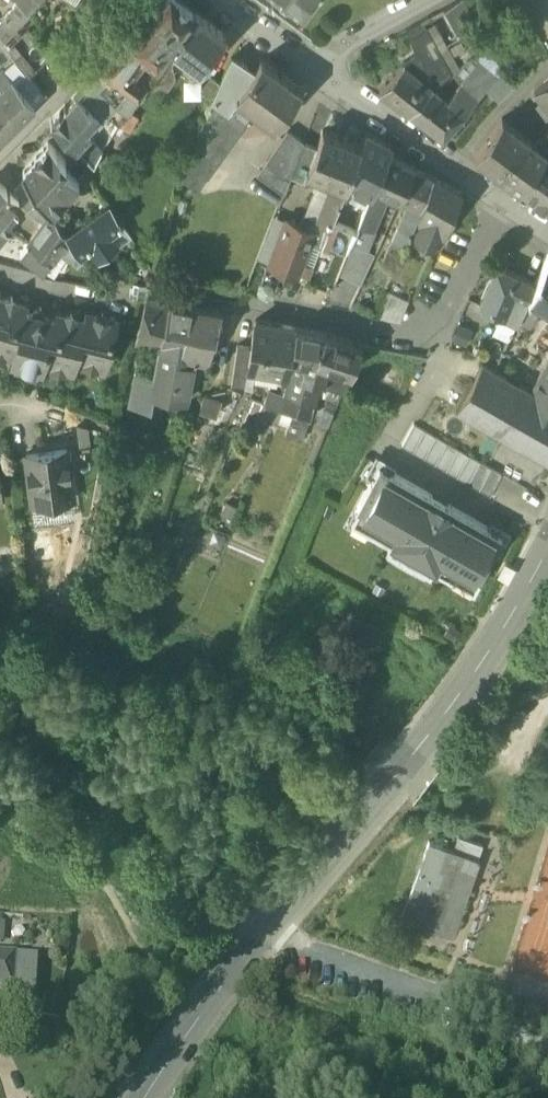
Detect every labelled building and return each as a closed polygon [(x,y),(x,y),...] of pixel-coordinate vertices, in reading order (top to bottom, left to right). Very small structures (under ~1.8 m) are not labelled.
[(26,4),(22,0),(13,0),(5,9),(11,13),(4,20),(9,25),(27,5),(26,4)] [(156,61),(168,43),(167,43),(193,9),(182,0),(160,0),(125,37),(124,37),(144,52),(156,61)] [(458,34),(476,22),(463,0),(459,0),(443,9),(458,34)] [(177,50),(200,67),(225,33),(193,9),(167,43),(168,43),(177,50)] [(15,53),(29,71),(50,51),(27,22),(6,42),(12,49),(15,53)] [(402,62),(402,64),(431,85),(458,67),(435,23),(410,38),(416,54),(402,62)] [(4,56),(12,49),(6,42),(2,37),(0,35),(0,51),(4,56)] [(124,37),(120,41),(141,57),(144,52),(124,37)] [(450,43),(462,62),(472,56),(460,37),(450,43)] [(120,41),(100,64),(136,92),(146,77),(133,68),(141,57),(120,41)] [(168,43),(156,61),(148,73),(166,85),(173,74),(171,59),(177,50),(168,43)] [(207,111),(231,128),(232,128),(248,105),(234,95),(252,70),(232,55),(213,97),(207,111)] [(473,57),(458,67),(431,85),(447,98),(479,62),(473,57)] [(248,105),(274,124),(300,88),(260,59),(252,70),(234,95),(248,105)] [(447,98),(465,111),(497,77),(479,62),(447,98)] [(118,119),(136,92),(100,64),(78,86),(103,113),(107,109),(118,119)] [(408,111),(431,85),(402,64),(380,90),(408,111)] [(10,73),(3,65),(0,67),(0,82),(10,73)] [(10,73),(0,82),(0,83),(0,92),(6,99),(6,100),(19,115),(34,101),(10,73)] [(535,92),(545,104),(539,108),(546,116),(547,115),(547,82),(535,92)] [(447,98),(431,85),(408,111),(442,136),(465,111),(447,98)] [(103,113),(78,86),(50,115),(74,139),(84,130),(103,113)] [(19,115),(6,100),(6,99),(0,92),(0,135),(19,115)] [(190,153),(209,167),(236,131),(232,128),(231,128),(207,111),(190,153)] [(520,187),(546,152),(534,143),(501,119),(475,155),(519,188),(520,187)] [(101,128),(93,139),(101,145),(109,132),(101,128)] [(290,173),(304,140),(287,128),(256,171),(269,180),(276,171),(288,177),(290,173)] [(344,185),(346,179),(360,145),(322,129),(316,145),(305,170),(306,170),(318,175),(330,180),(344,185)] [(92,159),(101,145),(93,139),(84,130),(74,139),(92,159)] [(365,132),(360,145),(346,179),(372,192),(375,185),(387,156),(391,146),(365,132)] [(534,143),(546,152),(547,151),(547,132),(534,143)] [(22,165),(25,169),(49,203),(78,174),(61,158),(65,154),(47,137),(33,151),(34,152),(22,165)] [(316,145),(304,140),(290,173),(303,178),(306,170),(305,170),(316,145)] [(546,152),(520,187),(547,208),(547,153),(546,152)] [(209,167),(190,153),(182,176),(196,185),(198,182),(209,167)] [(414,168),(387,156),(375,185),(387,190),(401,196),(414,168)] [(401,196),(407,199),(419,205),(433,177),(414,168),(401,196)] [(50,206),(49,203),(25,169),(13,183),(26,193),(22,197),(43,215),(50,206)] [(330,180),(318,175),(304,211),(316,216),(330,180)] [(8,205),(19,193),(0,177),(0,215),(8,205)] [(462,193),(433,177),(419,205),(421,205),(411,228),(431,237),(428,243),(437,247),(450,220),(462,193)] [(344,185),(341,193),(366,205),(372,192),(346,179),(344,185)] [(316,216),(329,221),(341,193),(344,185),(330,180),(316,216)] [(366,205),(359,223),(371,228),(387,190),(375,185),(372,192),(366,205)] [(109,197),(92,209),(82,216),(66,228),(68,231),(78,246),(79,246),(91,238),(109,225),(122,216),(109,197)] [(421,205),(419,205),(407,199),(396,223),(410,229),(411,228),(421,205)] [(6,225),(7,223),(9,224),(18,214),(8,205),(0,215),(0,220),(6,225)] [(43,215),(27,235),(50,254),(57,244),(58,244),(68,231),(66,228),(50,206),(43,215)] [(80,212),(82,216),(92,209),(89,206),(80,212)] [(257,253),(269,259),(287,216),(274,211),(257,253)] [(316,216),(304,211),(300,221),(313,226),(311,231),(324,235),(329,221),(316,216)] [(269,259),(296,270),(308,239),(311,231),(313,226),(300,221),(287,216),(269,259)] [(375,230),(371,228),(359,223),(350,243),(367,250),(375,230)] [(381,257),(395,263),(408,234),(410,229),(396,223),(381,257)] [(117,236),(109,225),(91,238),(99,249),(117,236)] [(408,234),(428,243),(431,237),(411,228),(410,229),(408,234)] [(68,253),(78,246),(68,231),(58,244),(68,253)] [(308,239),(320,244),(324,235),(311,231),(308,239)] [(50,254),(27,235),(19,245),(42,263),(50,254)] [(346,254),(320,244),(308,239),(296,270),(308,274),(306,281),(331,290),(337,276),(346,254)] [(337,276),(359,286),(375,253),(367,250),(350,243),(346,254),(337,276)] [(50,254),(42,263),(39,268),(59,272),(68,253),(57,244),(50,254)] [(547,254),(535,282),(528,296),(539,303),(547,308),(547,254)] [(372,278),(386,283),(395,263),(381,257),(372,278)] [(527,296),(528,296),(535,282),(498,264),(480,302),(501,312),(515,319),(516,317),(527,296)] [(408,299),(384,288),(372,314),(399,320),(408,299)] [(0,294),(0,344),(13,347),(23,307),(25,301),(0,294)] [(516,317),(528,323),(539,303),(528,296),(527,296),(516,317)] [(135,341),(159,347),(164,323),(169,301),(147,297),(135,341)] [(169,301),(164,323),(215,335),(216,335),(222,311),(169,300),(169,301)] [(53,315),(23,307),(13,347),(12,354),(41,361),(43,355),(53,315)] [(55,308),(53,315),(43,355),(73,362),(74,356),(84,316),(55,308)] [(86,309),(84,316),(74,356),(105,364),(117,317),(86,309)] [(515,319),(501,312),(491,332),(506,339),(515,319)] [(289,371),(292,353),(293,349),(278,346),(282,324),(255,319),(251,346),(248,363),(249,363),(289,371)] [(208,360),(215,335),(164,323),(159,347),(194,356),(208,360)] [(472,330),(458,323),(450,339),(465,346),(472,330)] [(293,349),(296,327),(282,324),(278,346),(293,349)] [(316,358),(325,333),(296,327),(293,349),(292,353),(307,356),(316,358)] [(361,344),(325,333),(316,358),(317,359),(328,363),(351,370),(361,344)] [(232,382),(245,385),(249,363),(248,363),(251,346),(238,343),(236,354),(232,382)] [(159,347),(153,376),(135,372),(128,403),(133,404),(134,403),(149,406),(151,393),(185,399),(194,356),(159,347)] [(300,376),(304,365),(307,356),(292,353),(289,371),(284,395),(287,396),(300,400),(307,379),(300,376)] [(304,365),(314,368),(317,359),(316,358),(307,356),(304,365)] [(305,402),(314,405),(321,383),(328,363),(317,359),(314,368),(304,365),(300,376),(307,379),(300,400),(305,402)] [(531,389),(547,398),(547,359),(531,389)] [(455,407),(547,458),(547,398),(531,389),(482,361),(455,407)] [(351,370),(328,363),(321,383),(343,391),(351,370)] [(264,400),(283,407),(287,396),(284,395),(267,388),(264,400)] [(218,390),(203,394),(199,409),(195,423),(211,427),(223,399),(218,390)] [(300,400),(287,396),(283,407),(285,407),(294,411),(301,414),(305,402),(300,400)] [(260,412),(279,419),(285,407),(283,407),(264,400),(260,412)] [(301,414),(294,411),(290,423),(286,435),(302,440),(314,405),(305,402),(301,414)] [(279,419),(290,423),(294,411),(285,407),(279,419)] [(425,430),(414,424),(402,446),(413,452),(425,430)] [(436,436),(425,430),(413,452),(424,458),(436,436)] [(447,443),(436,436),(424,458),(435,464),(447,443)] [(458,449),(447,443),(435,464),(446,470),(458,449)] [(26,454),(32,502),(73,497),(67,449),(26,454)] [(469,455),(458,449),(446,470),(457,476),(469,455)] [(481,461),(469,455),(457,476),(469,483),(481,461)] [(492,467),(481,461),(469,483),(480,489),(492,467)] [(373,522),(370,528),(390,539),(387,545),(429,568),(432,562),(452,574),(456,568),(476,579),(501,533),(379,465),(353,511),(373,522)] [(503,474),(492,467),(480,489),(491,495),(503,474)] [(75,515),(73,497),(32,502),(34,521),(75,515)] [(373,522),(353,511),(350,517),(370,528),(373,522)] [(456,568),(452,574),(473,585),(476,579),(456,568)] [(451,846),(480,856),(484,843),(455,833),(451,846)] [(409,896),(421,900),(441,844),(428,840),(409,896)] [(479,858),(441,844),(421,900),(414,921),(439,930),(456,883),(469,887),(479,858)] [(456,883),(439,930),(452,934),(469,887),(456,883)] [(421,900),(409,896),(401,916),(414,921),(421,900)] [(11,990),(13,990),(15,955),(0,954),(0,989),(11,990)] [(35,956),(15,955),(13,990),(11,990),(11,994),(33,995),(35,956)] [(24,1024),(64,1025),(65,998),(41,997),(40,1013),(24,1013),(24,1024)]
